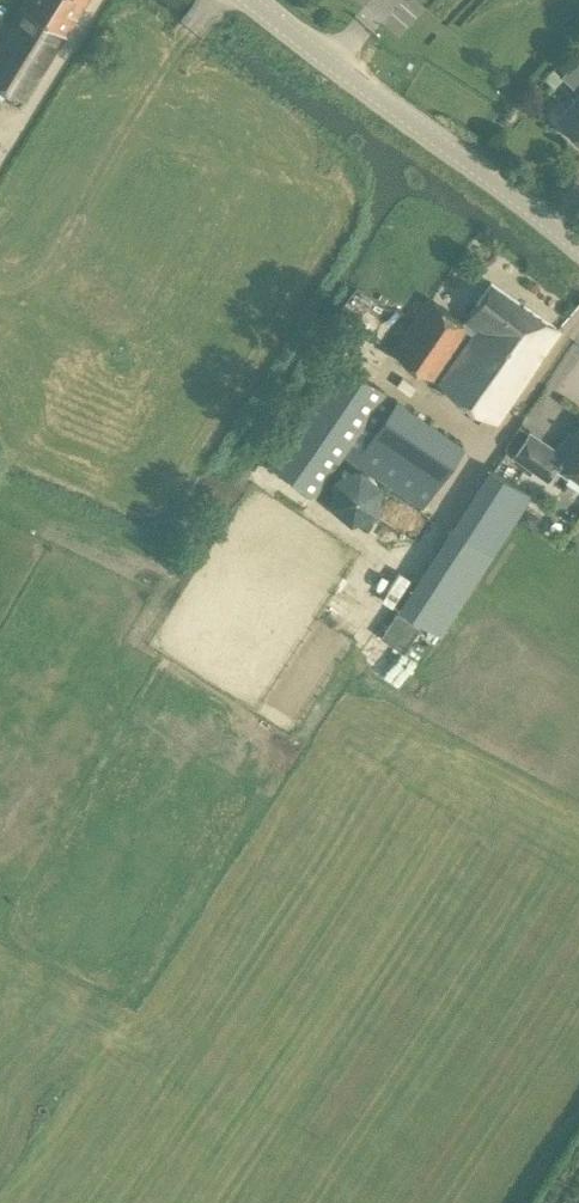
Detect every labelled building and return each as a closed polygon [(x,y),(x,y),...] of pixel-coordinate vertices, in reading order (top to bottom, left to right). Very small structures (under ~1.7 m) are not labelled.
[(85,0),(25,0),(0,41),(0,81),(26,97),(85,0)] [(564,76),(578,90),(578,60),(564,76)] [(560,118),(578,135),(578,96),(560,118)] [(492,284),(465,322),(477,330),(440,384),(496,423),(560,331),(492,284)] [(393,351),(432,378),(469,326),(429,298),(393,351)] [(464,446),(397,399),(340,361),(270,466),(314,495),(343,452),(421,507),(464,446)] [(560,455),(529,434),(515,456),(546,478),(554,467),(567,477),(572,470),(578,475),(578,428),(560,455)] [(447,633),(532,488),(487,462),(402,607),(447,633)]
